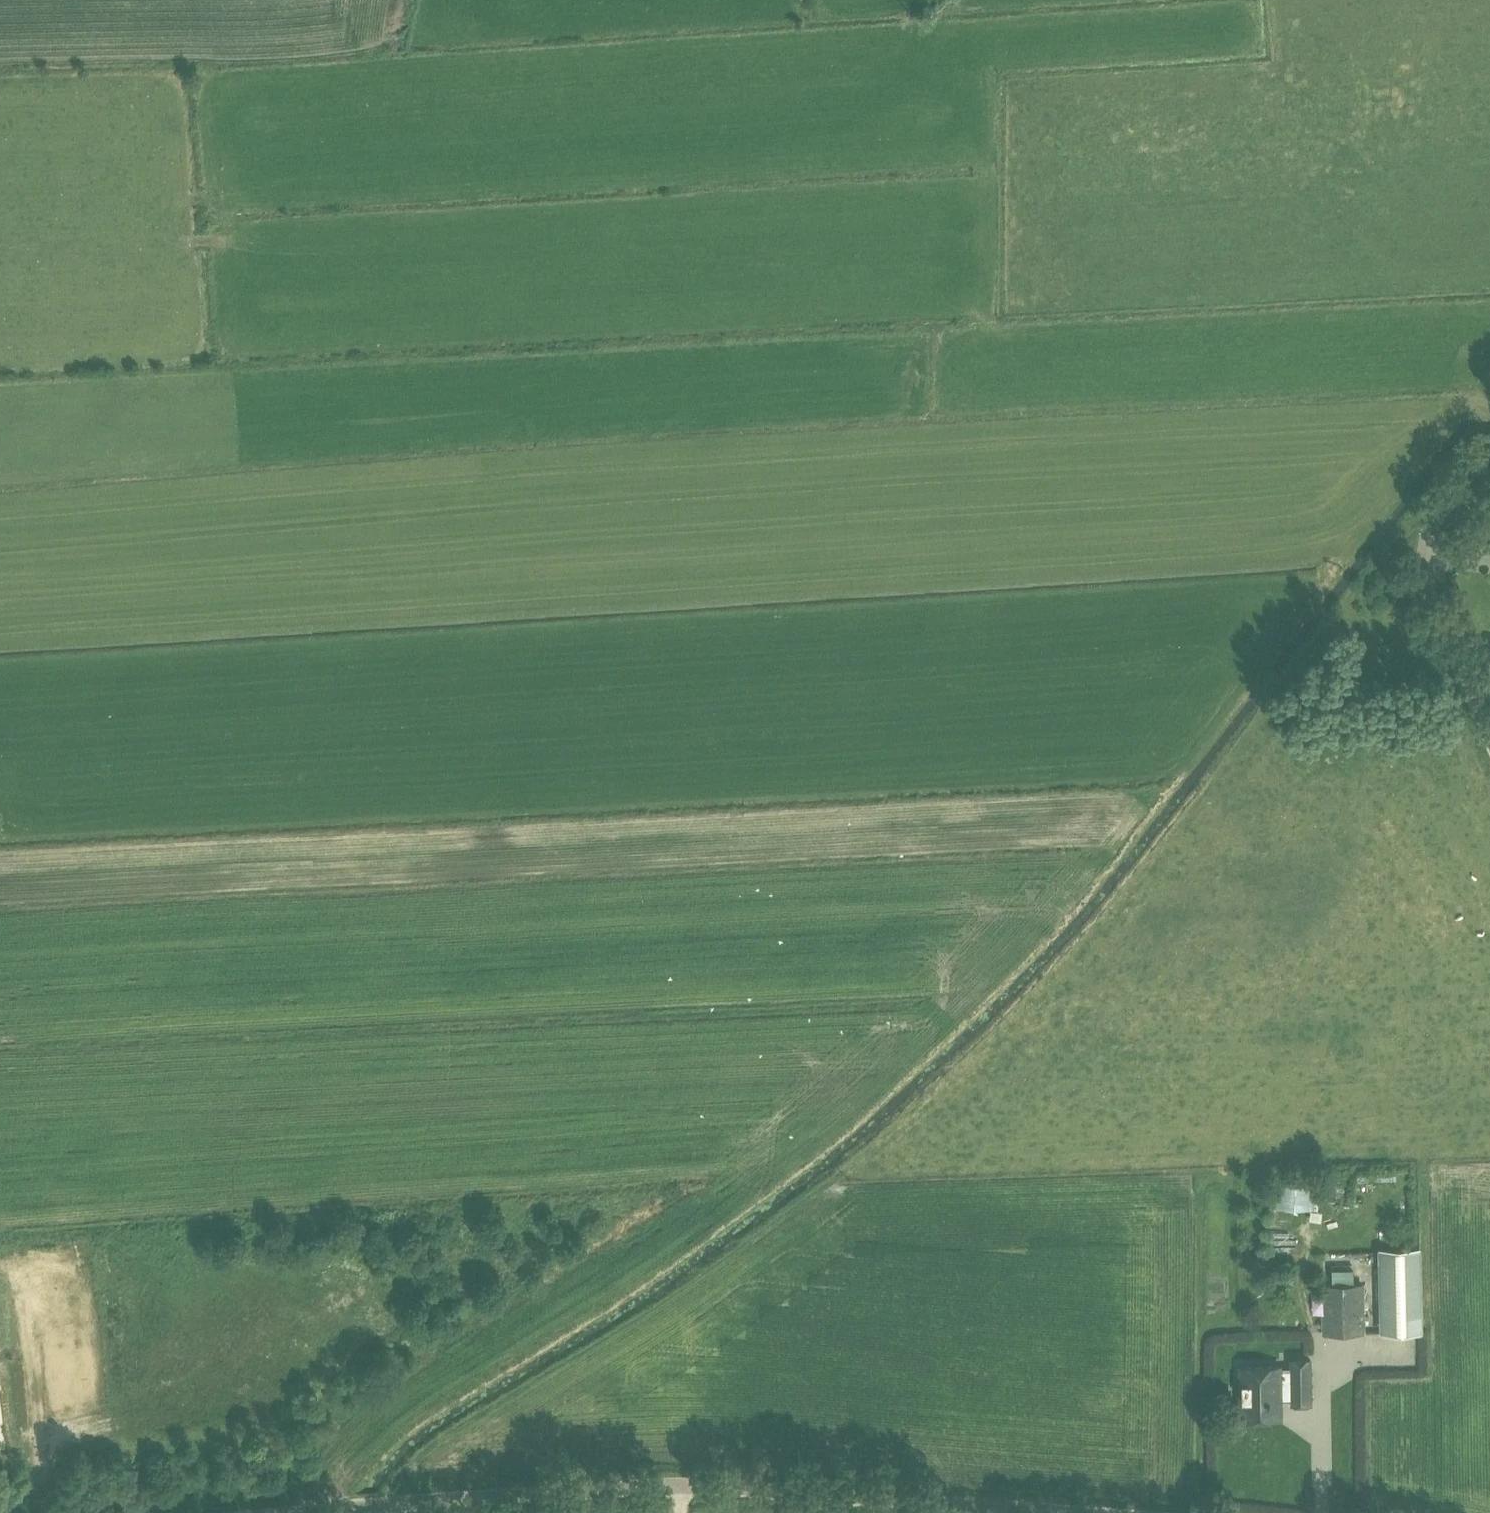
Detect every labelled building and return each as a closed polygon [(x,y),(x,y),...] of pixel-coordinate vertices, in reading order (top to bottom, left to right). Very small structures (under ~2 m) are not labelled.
[(1421,1331),(1420,1248),(1380,1249),(1382,1332),(1421,1331)] [(1323,1285),(1324,1333),(1364,1332),(1363,1284),(1323,1285)] [(1240,1366),(1240,1385),(1241,1408),(1241,1418),(1281,1417),(1281,1399),(1292,1399),(1292,1403),(1311,1403),(1310,1359),(1291,1359),(1291,1373),(1280,1373),(1280,1366),(1240,1366)]
